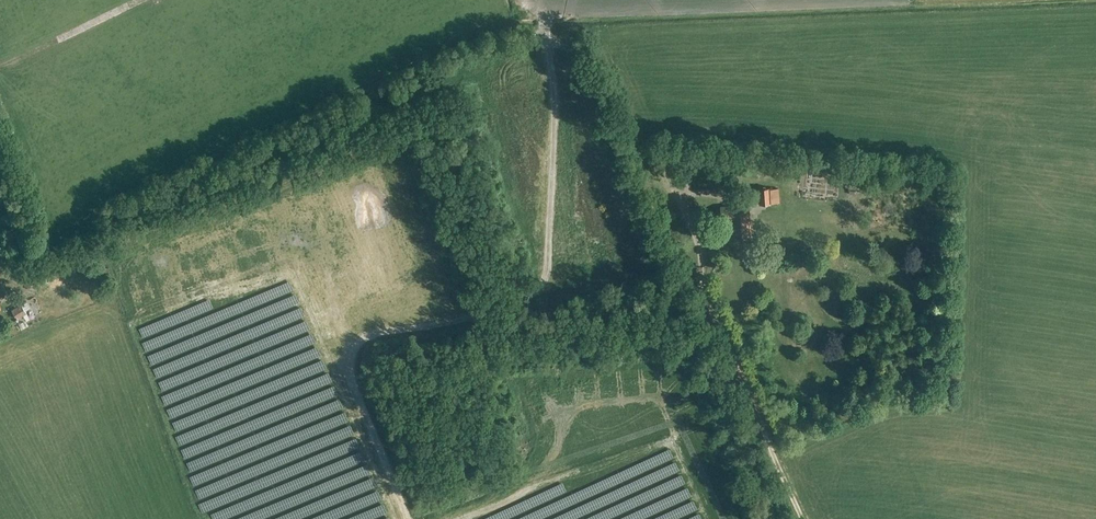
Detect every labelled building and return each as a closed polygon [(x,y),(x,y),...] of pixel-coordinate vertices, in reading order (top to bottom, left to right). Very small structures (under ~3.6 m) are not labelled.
[(748,203),(759,203),(759,204),(780,203),(779,188),(769,189),(769,188),(758,188),(758,190),(747,190),(748,203)] [(732,235),(750,234),(748,204),(720,207),(721,219),(731,218),(732,235)] [(23,224),(18,209),(6,213),(11,228),(23,224)] [(14,228),(5,232),(6,235),(0,237),(0,243),(1,246),(9,244),(19,241),(14,228)] [(799,301),(802,295),(794,290),(790,296),(799,301)] [(26,311),(34,302),(30,298),(22,307),(26,311)] [(20,305),(10,310),(16,319),(26,313),(20,305)]
